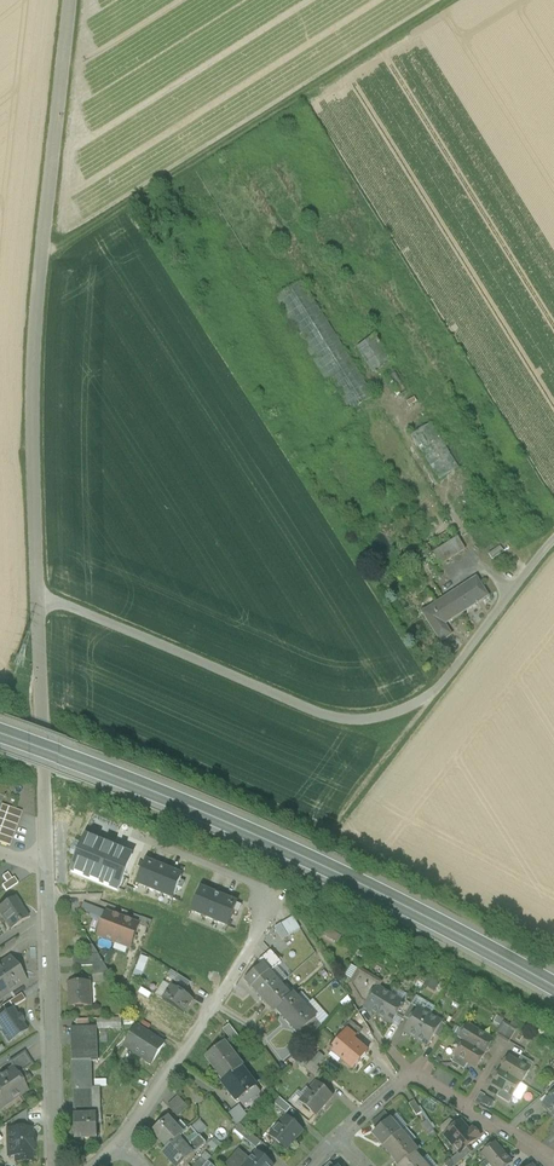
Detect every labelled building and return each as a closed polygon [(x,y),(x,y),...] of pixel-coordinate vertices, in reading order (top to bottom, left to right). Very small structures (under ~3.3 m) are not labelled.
[(378,402),(306,287),(279,304),(350,419),(378,402)] [(375,338),(357,350),(372,374),(391,363),(375,338)] [(411,390),(397,369),(388,374),(402,395),(411,390)] [(458,468),(431,424),(412,436),(439,480),(458,468)] [(449,531),(428,544),(434,552),(454,539),(449,531)] [(434,552),(432,553),(440,566),(464,550),(456,538),(454,539),(434,552)] [(499,547),(489,554),(493,559),(503,552),(499,547)] [(476,579),(457,590),(467,608),(486,596),(476,579)] [(457,590),(434,604),(434,603),(423,609),(440,640),(452,634),(445,622),(467,608),(457,590)] [(0,813),(0,846),(11,850),(22,815),(2,808),(0,813)] [(136,884),(149,889),(158,866),(146,861),(136,884)] [(158,866),(149,889),(161,894),(170,871),(158,866)] [(0,877),(7,890),(18,884),(11,871),(0,877)] [(170,871),(161,894),(173,899),(178,888),(182,890),(185,883),(181,881),(182,876),(170,871)] [(201,889),(191,912),(204,917),(213,894),(201,889)] [(225,899),(213,894),(204,917),(216,922),(225,899)] [(0,907),(0,915),(11,930),(28,919),(20,908),(21,907),(15,898),(0,907)] [(242,906),(225,899),(216,922),(228,927),(234,911),(239,913),(242,906)] [(106,912),(85,904),(83,911),(104,919),(106,912)] [(123,918),(107,912),(106,912),(104,919),(98,936),(114,942),(123,918)] [(301,930),(293,917),(287,921),(295,933),(301,930)] [(139,925),(123,918),(114,942),(130,948),(139,925)] [(287,921),(281,925),(288,937),(295,933),(287,921)] [(288,937),(281,925),(275,928),(282,941),(288,937)] [(269,952),(257,964),(261,968),(261,967),(268,975),(275,969),(280,964),(269,952)] [(134,974),(142,977),(150,958),(142,955),(134,974)] [(99,956),(74,957),(75,967),(105,965),(99,956)] [(0,963),(0,998),(22,984),(9,966),(12,964),(8,957),(0,963)] [(268,975),(261,967),(261,968),(245,982),(263,1002),(279,987),(286,981),(275,969),(268,975)] [(381,983),(359,970),(350,985),(360,1002),(366,1005),(377,987),(378,987),(381,983)] [(191,984),(178,976),(174,982),(187,990),(191,984)] [(91,982),(69,983),(70,1008),(92,1007),(92,1006),(88,1006),(87,998),(89,998),(89,983),(91,983),(91,982)] [(192,1000),(171,987),(163,1000),(184,1014),(192,1000)] [(279,987),(263,1002),(274,1014),(276,1012),(276,1011),(290,999),(289,999),(279,987)] [(366,1005),(364,1008),(378,1016),(391,995),(378,987),(377,987),(366,1005)] [(8,1010),(13,1007),(24,999),(20,994),(4,1005),(8,1010)] [(404,1003),(391,995),(378,1016),(391,1025),(397,1016),(404,1003)] [(290,999),(276,1011),(276,1012),(287,1023),(303,1009),(292,996),(289,999),(290,999)] [(404,1003),(397,1016),(403,1019),(404,1017),(412,1005),(405,1001),(404,1003)] [(418,1009),(412,1005),(404,1017),(410,1021),(418,1009)] [(9,1042),(28,1028),(23,1021),(24,1020),(20,1015),(19,1016),(13,1007),(8,1010),(0,1016),(0,1026),(3,1030),(1,1031),(9,1042)] [(303,1009),(287,1023),(299,1036),(315,1021),(303,1009)] [(410,1021),(404,1032),(416,1039),(430,1016),(418,1009),(410,1021)] [(442,1023),(430,1016),(416,1039),(428,1046),(434,1036),(442,1023)] [(98,1020),(98,1029),(122,1028),(122,1019),(98,1020)] [(361,1031),(350,1023),(344,1030),(347,1032),(355,1039),(361,1031)] [(448,1027),(442,1023),(434,1036),(440,1039),(448,1027)] [(230,1024),(223,1030),(233,1043),(240,1037),(230,1024)] [(493,1041),(467,1025),(458,1039),(464,1042),(485,1055),(493,1041)] [(97,1027),(71,1028),(72,1062),(91,1061),(91,1062),(98,1062),(97,1027)] [(164,1044),(137,1027),(124,1047),(152,1064),(164,1044)] [(516,1031),(510,1027),(503,1039),(509,1043),(516,1031)] [(355,1039),(347,1032),(332,1050),(342,1058),(341,1060),(353,1070),(368,1052),(354,1040),(355,1039)] [(227,1042),(207,1057),(217,1071),(218,1070),(226,1081),(243,1068),(244,1067),(227,1042)] [(485,1055),(464,1042),(455,1056),(468,1064),(476,1069),(485,1055)] [(12,1069),(17,1076),(32,1066),(24,1052),(9,1062),(13,1068),(12,1069)] [(468,1064),(455,1056),(452,1062),(464,1070),(468,1064)] [(533,1064),(521,1056),(517,1062),(530,1070),(533,1064)] [(517,1062),(509,1057),(501,1072),(521,1085),(530,1070),(517,1062)] [(91,1061),(72,1062),(73,1090),(74,1090),(74,1109),(89,1109),(89,1090),(92,1090),(91,1062),(91,1061)] [(325,1074),(311,1061),(305,1068),(320,1080),(325,1074)] [(243,1068),(226,1081),(224,1082),(233,1095),(235,1093),(240,1101),(242,1100),(246,1105),(262,1094),(243,1068)] [(0,1077),(0,1101),(2,1104),(10,1099),(12,1101),(27,1091),(17,1076),(12,1069),(0,1077)] [(521,1085),(501,1072),(492,1085),(500,1091),(513,1098),(521,1085)] [(318,1083),(300,1104),(317,1118),(325,1108),(324,1107),(333,1097),(318,1083)] [(513,1098),(500,1091),(496,1097),(509,1104),(513,1098)] [(489,1107),(494,1100),(481,1092),(476,1099),(489,1107)] [(542,1105),(552,1116),(553,1115),(553,1095),(551,1098),(542,1105)] [(180,1097),(168,1107),(176,1118),(189,1108),(180,1097)] [(292,1109),(281,1099),(276,1104),(287,1114),(292,1109)] [(414,1101),(409,1105),(416,1116),(421,1113),(414,1101)] [(241,1105),(227,1115),(237,1128),(238,1128),(240,1126),(249,1115),(241,1105)] [(27,1110),(10,1121),(11,1130),(27,1130),(27,1110)] [(385,1113),(371,1125),(378,1133),(391,1122),(392,1122),(385,1113)] [(97,1116),(75,1116),(75,1119),(74,1119),(75,1140),(97,1139),(97,1116)] [(287,1118),(270,1137),(287,1152),(295,1144),(294,1143),(303,1132),(287,1118)] [(169,1120),(153,1135),(168,1151),(179,1141),(184,1137),(169,1120)] [(378,1133),(375,1136),(384,1147),(399,1134),(400,1135),(401,1134),(391,1122),(378,1133)] [(469,1133),(460,1123),(445,1136),(459,1153),(460,1154),(467,1147),(477,1139),(478,1135),(475,1132),(471,1131),(469,1133)] [(249,1133),(240,1126),(238,1128),(237,1128),(234,1131),(244,1139),(249,1133)] [(11,1130),(7,1130),(8,1157),(16,1157),(16,1162),(31,1162),(31,1150),(33,1150),(33,1142),(31,1142),(30,1130),(27,1130),(11,1130)] [(179,1141),(168,1151),(164,1156),(173,1165),(185,1165),(207,1146),(192,1130),(184,1137),(179,1141)] [(261,1143),(249,1133),(244,1139),(256,1149),(261,1143)] [(399,1134),(384,1147),(401,1165),(414,1155),(416,1154),(400,1135),(399,1134)] [(495,1143),(482,1155),(492,1165),(509,1165),(512,1164),(495,1143)] [(460,1154),(459,1153),(451,1160),(455,1165),(457,1165),(472,1153),(467,1147),(460,1154)] [(239,1151),(225,1165),(272,1165),(258,1153),(251,1161),(239,1151)] [(211,1159),(206,1155),(202,1159),(207,1164),(211,1159)] [(401,1165),(423,1165),(414,1155),(401,1165)]
